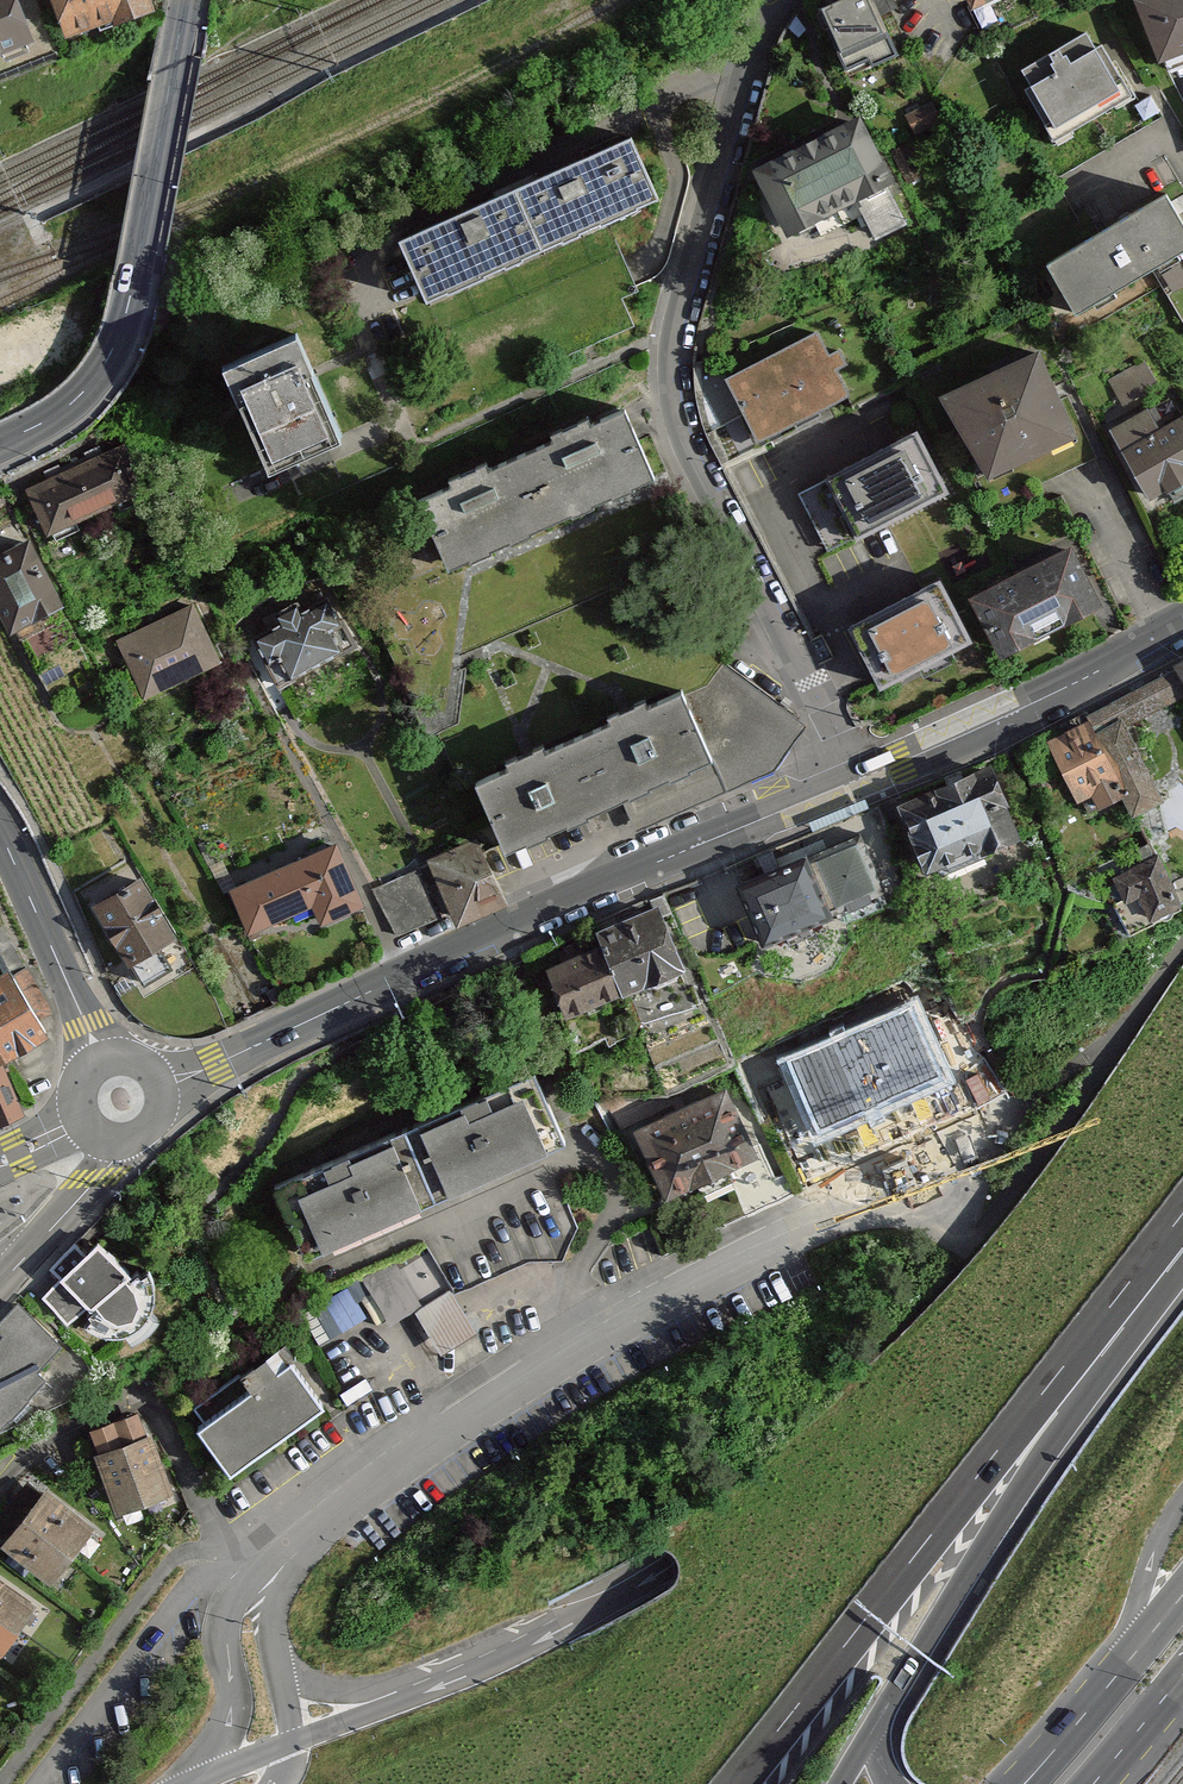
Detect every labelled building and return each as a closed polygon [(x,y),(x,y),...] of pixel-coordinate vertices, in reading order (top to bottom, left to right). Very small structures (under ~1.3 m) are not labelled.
[(15,0),(0,0),(0,57),(33,43),(15,0)] [(148,0),(49,0),(64,44),(152,14),(148,0)] [(840,75),(893,52),(870,0),(855,0),(814,17),(840,75)] [(976,18),(1011,0),(967,0),(976,18)] [(1182,59),(1182,0),(1134,0),(1161,68),(1182,59)] [(1055,141),(1129,94),(1087,29),(1013,76),(1055,141)] [(890,193),(857,121),(742,173),(774,245),(890,193)] [(430,302),(659,203),(628,133),(399,233),(430,302)] [(1182,257),(1182,223),(1169,198),(1047,267),(1076,318),(1182,257)] [(289,304),(211,339),(271,471),(349,436),(289,304)] [(825,323),(727,370),(757,433),(856,386),(825,323)] [(1075,440),(1033,352),(935,399),(977,487),(1075,440)] [(448,572),(657,477),(622,400),(413,495),(448,572)] [(1108,426),(1156,509),(1182,494),(1182,415),(1181,412),(1156,427),(1143,405),(1108,426)] [(927,429),(804,481),(830,542),(953,490),(927,429)] [(118,448),(30,487),(48,529),(136,490),(118,448)] [(0,546),(0,609),(9,629),(64,603),(30,532),(0,546)] [(993,664),(1100,608),(1067,545),(960,601),(993,664)] [(893,663),(836,549),(782,580),(818,663),(838,669),(849,686),(893,663)] [(278,623),(255,633),(267,660),(283,652),(296,678),(357,648),(331,593),(306,605),(301,594),(271,609),(278,623)] [(195,604),(115,645),(145,704),(225,664),(195,604)] [(710,691),(688,699),(729,791),(776,774),(808,724),(728,666),(710,691)] [(510,761),(476,776),(509,851),(622,802),(635,832),(729,791),(688,699),(684,690),(649,705),(644,693),(607,709),(612,720),(549,747),(544,735),(506,752),(510,761)] [(1087,717),(1045,741),(1084,811),(1126,787),(1087,717)] [(994,759),(898,801),(933,879),(1028,837),(994,759)] [(477,833),(425,858),(458,926),(510,901),(477,833)] [(861,833),(814,853),(841,916),(888,896),(861,833)] [(336,838),(230,889),(250,931),(310,902),(322,927),(368,905),(336,838)] [(814,853),(742,884),(770,948),(841,916),(814,853)] [(1153,857),(1108,880),(1132,927),(1177,904),(1153,857)] [(439,915),(418,872),(377,892),(398,935),(439,915)] [(140,875),(91,903),(125,963),(174,935),(140,875)] [(597,926),(623,989),(686,962),(660,900),(597,926)] [(548,968),(568,1013),(623,989),(603,944),(548,968)] [(9,961),(0,965),(0,1056),(4,1062),(50,1036),(42,1022),(56,1015),(30,969),(17,976),(9,961)] [(907,1111),(962,1089),(927,1002),(805,1050),(825,1100),(892,1074),(907,1111)] [(535,1075),(414,1130),(445,1205),(568,1149),(535,1075)] [(16,1116),(0,1078),(0,1123),(16,1116)] [(631,1130),(664,1204),(759,1159),(727,1089),(631,1130)] [(408,1133),(288,1183),(323,1259),(440,1207),(408,1133)] [(62,1279),(42,1300),(68,1326),(75,1320),(88,1331),(108,1339),(131,1334),(146,1322),(155,1304),(155,1286),(146,1269),(136,1277),(95,1238),(82,1251),(75,1242),(49,1269),(62,1279)] [(332,1296),(349,1324),(383,1304),(366,1276),(332,1296)] [(22,1310),(0,1333),(0,1351),(0,1432),(47,1382),(35,1370),(59,1344),(22,1310)] [(200,1428),(232,1474),(324,1410),(280,1347),(236,1377),(248,1395),(200,1428)] [(144,1414),(89,1435),(120,1517),(174,1497),(144,1414)] [(0,1542),(48,1582),(93,1527),(45,1487),(0,1542)] [(34,1603),(0,1580),(0,1652),(34,1603)]
